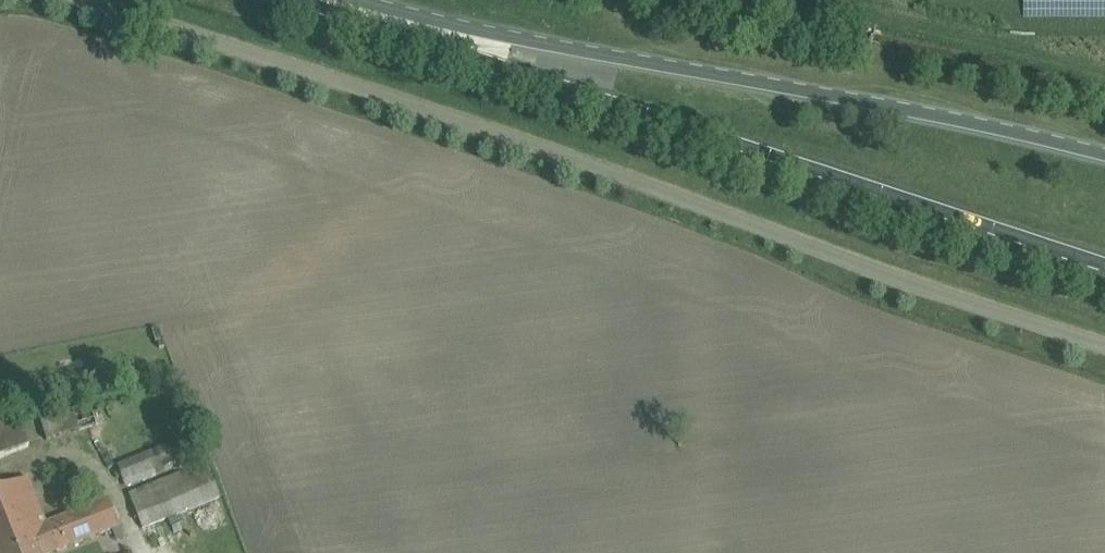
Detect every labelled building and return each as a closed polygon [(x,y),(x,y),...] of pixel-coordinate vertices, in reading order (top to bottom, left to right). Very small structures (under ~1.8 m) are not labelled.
[(100,400),(71,409),(77,431),(107,422),(100,400)] [(0,427),(0,459),(28,448),(17,420),(0,427)] [(125,483),(174,463),(167,445),(118,465),(125,483)] [(177,474),(129,494),(132,504),(143,529),(177,514),(219,497),(204,462),(177,474)] [(0,490),(0,552),(59,552),(121,528),(109,498),(47,523),(29,478),(0,490)]
